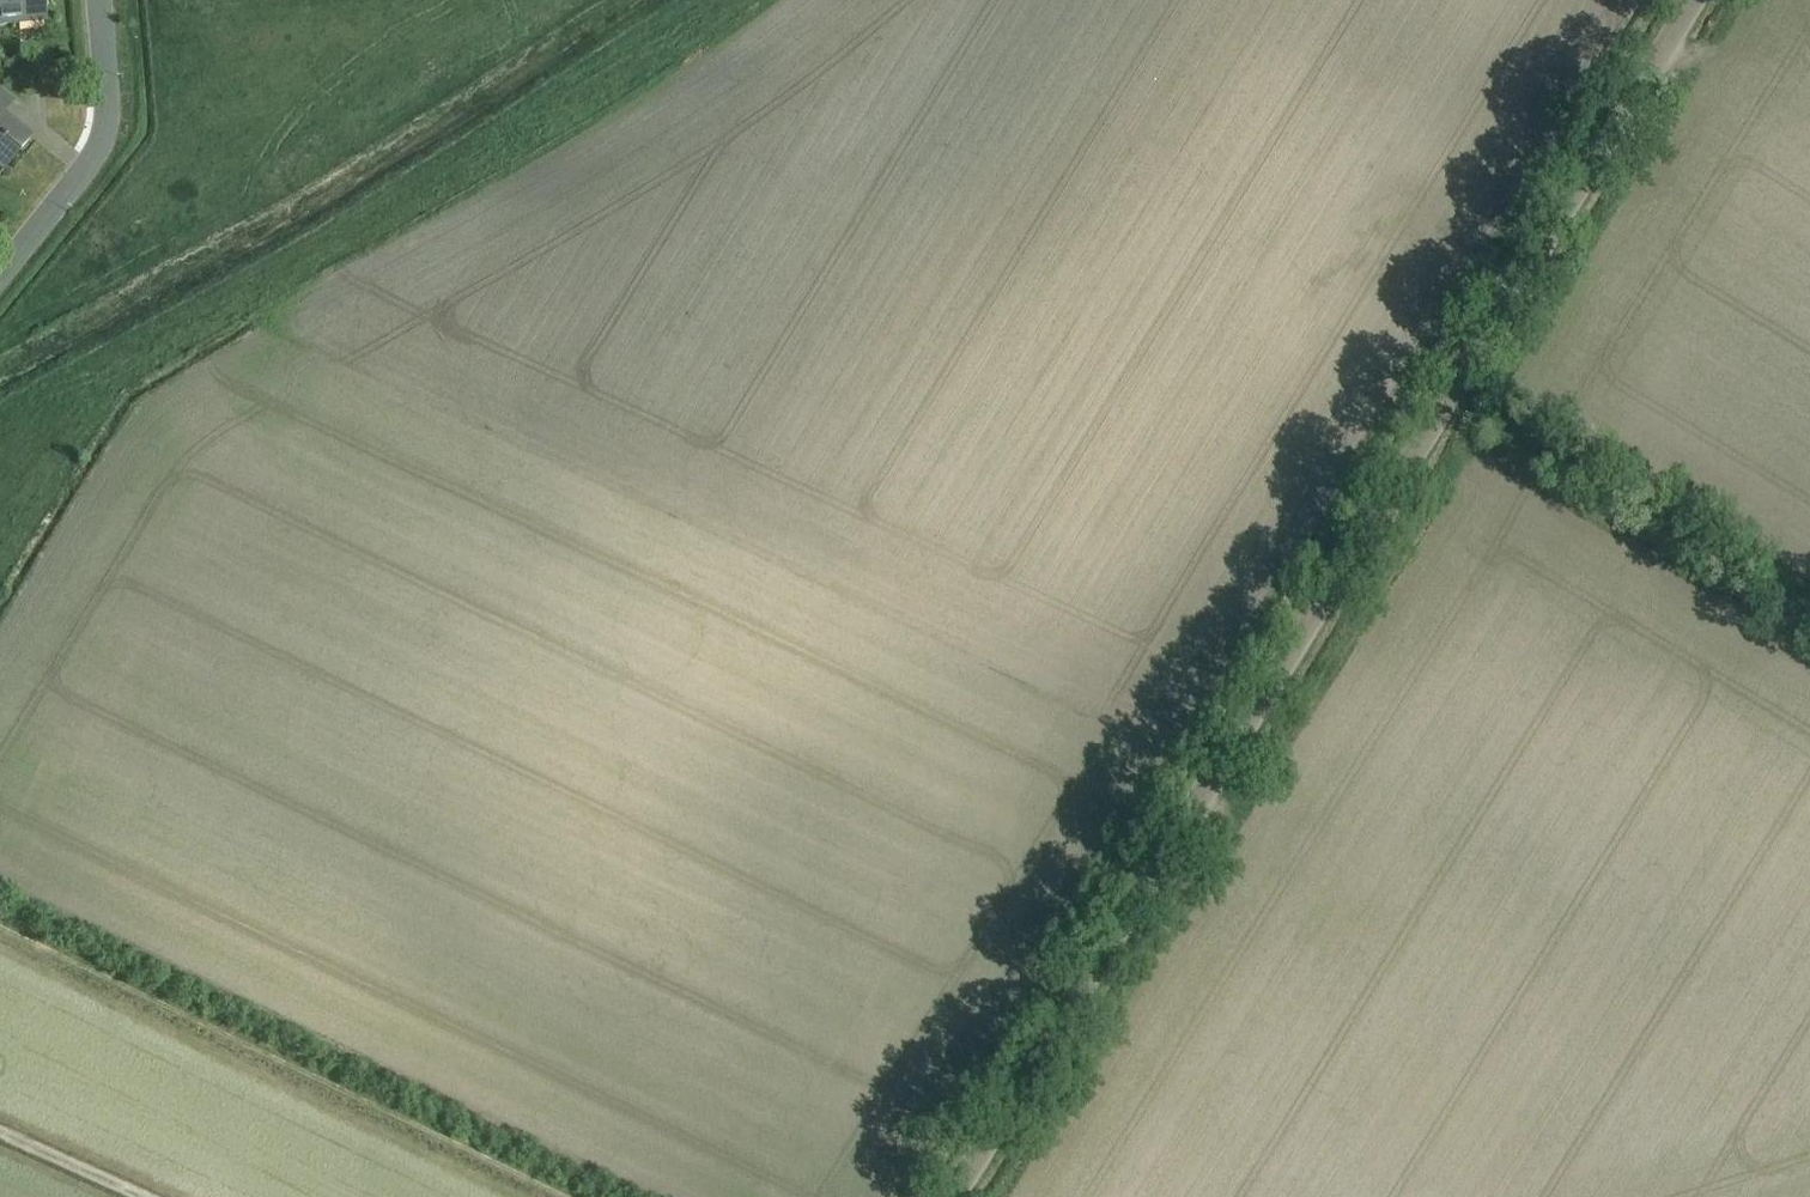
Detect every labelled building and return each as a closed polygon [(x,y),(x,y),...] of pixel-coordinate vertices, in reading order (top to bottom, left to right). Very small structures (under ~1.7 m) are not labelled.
[(46,22),(44,0),(0,0),(0,26),(46,22)] [(6,168),(31,137),(3,114),(13,102),(0,91),(0,164),(6,168)]
